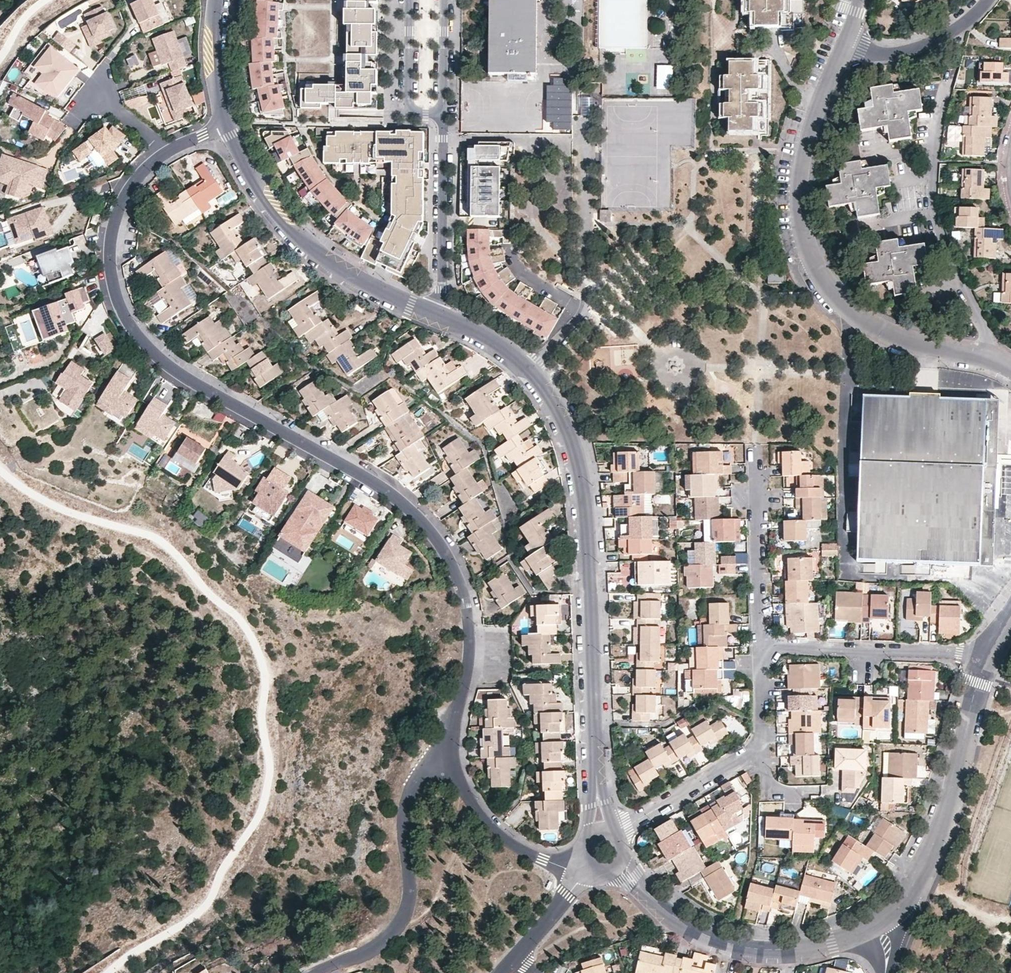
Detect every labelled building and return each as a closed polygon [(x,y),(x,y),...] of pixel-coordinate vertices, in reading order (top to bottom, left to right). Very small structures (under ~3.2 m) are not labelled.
[(153,0),(143,0),(131,5),(144,34),(159,27),(155,19),(160,17),(153,0)] [(251,0),(258,1),(256,39),(252,39),(253,64),(250,65),(253,90),(258,89),(261,101),(258,102),(261,115),(284,115),(283,109),(285,109),(281,92),(284,91),(283,84),(278,85),(277,78),(273,79),(272,69),(276,68),(275,62),(279,62),(278,55),(275,55),(274,45),(278,45),(278,38),(282,38),(282,32),(278,31),(278,27),(282,27),(282,20),(279,20),(279,10),(283,10),(284,4),(280,3),(277,2),(277,0),(251,0)] [(348,11),(345,11),(345,26),(348,26),(352,26),(352,34),(348,34),(347,86),(334,86),(313,86),(313,90),(301,90),(301,109),(322,109),(322,105),(336,105),(354,105),(358,105),(358,107),(373,107),(373,95),(368,95),(368,87),(378,87),(378,71),(369,71),(369,64),(370,57),(378,57),(378,34),(373,34),(373,26),(376,26),(376,11),(369,11),(369,4),(378,4),(378,0),(348,0),(348,11)] [(537,0),(490,0),(490,75),(537,75),(537,0)] [(647,0),(600,0),(600,48),(647,48),(647,0)] [(750,11),(759,11),(759,25),(788,26),(799,26),(800,12),(809,12),(810,0),(750,0),(750,11)] [(105,12),(103,13),(99,6),(84,14),(89,23),(95,37),(109,30),(113,28),(105,12)] [(109,30),(95,37),(89,23),(82,26),(92,48),(103,42),(102,39),(111,34),(109,30)] [(187,66),(175,31),(152,40),(156,49),(160,62),(162,66),(170,63),(173,71),(187,66)] [(70,53),(76,46),(59,32),(54,40),(70,53)] [(1000,41),(1000,49),(1010,50),(1010,41),(1000,41)] [(35,67),(52,48),(47,44),(25,72),(32,78),(32,79),(37,82),(43,74),(35,67)] [(80,70),(69,62),(67,64),(62,61),(64,58),(52,48),(35,67),(43,74),(37,82),(45,89),(58,97),(80,70)] [(160,62),(156,49),(148,52),(153,65),(160,62)] [(674,96),(674,61),(656,61),(656,96),(674,96)] [(733,102),(728,102),(721,102),(721,116),(730,117),(730,131),(771,132),(773,62),(732,61),(732,73),(731,74),(722,74),(721,88),(728,88),(733,88),(733,102)] [(1002,91),(1003,80),(1003,71),(984,70),(984,79),(981,79),(980,90),(1002,91)] [(194,107),(183,76),(161,84),(164,92),(168,91),(176,113),(194,107)] [(544,133),(573,133),(572,77),(552,77),(553,84),(544,84),(544,133)] [(909,112),(918,110),(923,110),(924,109),(921,89),(903,91),(895,93),(893,84),(871,88),(872,99),(874,107),(866,108),(859,109),(862,129),(863,130),(888,126),(891,141),(913,138),(910,119),(909,112)] [(895,93),(903,91),(900,84),(893,84),(895,93)] [(203,90),(192,94),(196,104),(205,101),(203,90)] [(176,113),(168,91),(164,92),(172,114),(176,113)] [(21,97),(15,94),(10,103),(11,106),(15,108),(21,97)] [(21,97),(15,108),(25,112),(24,115),(36,121),(31,132),(47,139),(49,131),(50,128),(60,135),(68,125),(61,119),(50,114),(47,113),(48,109),(21,97)] [(990,127),(990,116),(991,98),(991,97),(970,97),(969,107),(973,107),(972,116),(969,115),(968,126),(984,127),(990,127)] [(865,103),(866,108),(874,107),(872,99),(865,103)] [(25,112),(15,108),(11,117),(21,121),(24,115),(25,112)] [(919,115),(918,110),(909,112),(910,119),(919,115)] [(982,156),(983,137),(984,127),(968,126),(962,126),(962,137),(965,137),(965,145),(962,145),(961,155),(982,156)] [(119,147),(126,137),(113,127),(109,133),(107,129),(80,148),(87,157),(97,150),(109,166),(119,159),(114,153),(111,148),(117,144),(119,147)] [(60,135),(50,128),(49,131),(58,138),(60,135)] [(299,152),(289,130),(264,132),(270,147),(276,145),(278,150),(273,153),(278,163),(290,156),(296,168),(307,185),(311,190),(316,196),(329,210),(339,219),(333,226),(346,237),(355,243),(357,240),(364,244),(374,229),(360,219),(348,209),(352,204),(343,196),(327,178),(318,168),(308,147),(299,152)] [(384,243),(381,251),(376,261),(387,266),(401,272),(412,248),(424,223),(423,222),(423,209),(424,182),(424,132),(411,132),(411,131),(391,130),(391,132),(336,131),(336,135),(327,135),(327,145),(324,145),(324,162),(370,163),(370,162),(394,162),(393,215),(389,221),(390,222),(381,242),(384,243)] [(843,133),(848,163),(862,161),(857,131),(844,132),(843,133)] [(463,146),(462,217),(499,217),(499,160),(508,160),(515,144),(479,144),(479,146),(463,146)] [(24,160),(24,162),(19,161),(20,159),(2,153),(0,160),(0,173),(15,178),(9,194),(20,198),(29,194),(33,185),(41,188),(48,168),(24,160)] [(869,160),(862,161),(863,169),(872,167),(869,160)] [(857,201),(860,217),(882,214),(879,196),(878,188),(887,187),(892,186),(893,185),(890,164),(872,167),(863,169),(862,161),(848,163),(840,165),(842,176),(842,181),(842,183),(835,184),(828,185),(831,204),(831,205),(832,205),(857,201)] [(206,182),(198,187),(196,184),(188,190),(190,192),(200,208),(208,202),(224,192),(205,162),(197,168),(204,179),(206,182)] [(296,170),(287,176),(292,183),(301,177),(296,170)] [(984,202),(984,191),(985,172),(964,171),(964,172),(964,181),(966,181),(966,190),(963,190),(963,200),(984,202)] [(311,190),(307,185),(305,186),(308,192),(314,199),(316,196),(311,190)] [(878,188),(879,196),(887,192),(887,187),(878,188)] [(200,208),(190,192),(188,190),(179,195),(181,198),(173,203),(172,200),(164,189),(156,194),(175,224),(191,214),(200,208)] [(208,202),(200,208),(203,213),(211,207),(208,202)] [(53,234),(43,207),(26,214),(27,216),(21,218),(20,215),(8,220),(16,244),(35,238),(36,240),(53,234)] [(203,213),(200,208),(191,214),(194,219),(203,213)] [(978,228),(979,218),(979,209),(961,208),(960,209),(959,217),(957,217),(957,227),(976,228),(978,228)] [(601,211),(601,220),(611,221),(611,211),(601,211)] [(221,247),(227,256),(230,253),(236,249),(242,246),(245,244),(239,235),(236,237),(232,229),(235,227),(245,219),(240,212),(211,231),(221,247)] [(100,216),(95,214),(91,224),(97,226),(100,216)] [(380,217),(361,257),(367,260),(375,264),(376,261),(381,251),(377,249),(381,242),(390,222),(389,221),(380,217)] [(996,258),(997,239),(998,229),(984,228),(978,228),(976,228),(975,239),(978,239),(978,247),(975,247),(975,256),(996,258)] [(547,338),(558,319),(551,315),(558,304),(545,296),(539,308),(526,300),(532,288),(520,281),(514,292),(509,289),(505,284),(515,278),(507,266),(497,273),(494,268),(493,263),(505,260),(503,246),(490,249),(489,229),(468,229),(468,241),(470,262),(475,277),(480,286),(482,285),(485,292),(496,304),(495,306),(509,316),(547,338)] [(249,266),(254,273),(268,264),(258,248),(260,246),(255,237),(245,244),(242,246),(236,249),(242,258),(247,266),(249,266)] [(905,240),(900,241),(902,249),(909,248),(905,240)] [(919,294),(917,276),(916,268),(924,267),(930,266),(927,245),(909,248),(902,249),(900,241),(878,244),(879,255),(880,263),(873,264),(865,265),(868,286),(895,283),(897,298),(919,294)] [(74,274),(67,256),(72,255),(69,247),(40,258),(50,284),(74,274)] [(216,250),(222,259),(227,256),(221,247),(216,250)] [(407,279),(420,251),(412,248),(401,272),(387,266),(385,269),(390,271),(394,273),(407,279)] [(236,249),(230,253),(236,262),(242,258),(236,249)] [(164,286),(167,284),(176,278),(181,275),(175,265),(166,250),(137,269),(142,277),(153,270),(156,268),(161,275),(158,277),(164,286)] [(50,284),(40,258),(33,261),(43,286),(50,284)] [(181,275),(187,271),(181,262),(175,265),(181,275)] [(270,262),(268,264),(254,273),(253,274),(258,282),(268,297),(297,278),(292,271),(281,278),(278,280),(273,272),(276,270),(270,262)] [(768,282),(784,283),(785,266),(769,265),(768,266),(768,282)] [(916,268),(917,276),(925,272),(924,267),(916,268)] [(158,277),(161,275),(156,268),(153,270),(158,277)] [(276,270),(273,272),(278,280),(281,278),(276,270)] [(1004,273),(1004,283),(1007,284),(1007,292),(1004,291),(1003,302),(1010,303),(1010,274),(1004,273)] [(253,274),(247,277),(253,286),(258,282),(253,274)] [(187,283),(181,275),(176,278),(181,287),(187,283)] [(181,287),(176,278),(167,284),(164,286),(161,288),(158,290),(163,298),(167,297),(171,304),(168,307),(158,313),(163,321),(191,302),(181,287)] [(21,294),(17,284),(5,289),(9,299),(21,294)] [(91,301),(86,286),(66,294),(68,299),(47,306),(50,316),(44,318),(52,338),(70,331),(67,325),(77,322),(73,313),(85,308),(84,304),(91,301)] [(299,324),(304,332),(310,329),(319,323),(322,321),(317,313),(314,314),(308,306),(311,304),(322,296),(318,289),(288,308),(299,324)] [(163,298),(168,307),(171,304),(167,297),(163,298)] [(317,313),(311,304),(308,306),(314,314),(317,313)] [(50,316),(47,306),(33,311),(44,341),(52,338),(44,318),(50,316)] [(208,350),(211,349),(225,339),(220,330),(210,315),(181,334),(186,342),(197,335),(200,333),(205,341),(202,342),(208,350)] [(328,317),(325,319),(322,321),(319,323),(310,329),(316,338),(321,346),(324,344),(329,352),(331,350),(346,340),(349,338),(352,336),(347,328),(338,333),(335,335),(331,328),(334,326),(328,317)] [(92,326),(87,322),(81,331),(90,336),(96,341),(106,355),(114,350),(104,335),(103,327),(92,326)] [(293,327),(299,336),(304,332),(299,324),(293,327)] [(225,339),(231,335),(225,327),(220,330),(225,339)] [(310,329),(304,332),(310,341),(316,338),(310,329)] [(232,369),(235,367),(247,359),(250,357),(245,349),(239,341),(236,343),(231,335),(225,339),(211,349),(208,350),(213,359),(218,356),(225,351),(230,360),(227,362),(232,369)] [(349,338),(346,340),(331,350),(337,359),(346,374),(376,354),(371,347),(360,354),(357,356),(352,349),(355,347),(349,338)] [(409,361),(417,373),(422,369),(437,359),(440,357),(434,349),(426,354),(423,356),(418,349),(412,340),(397,350),(404,359),(406,363),(409,361)] [(250,357),(255,354),(250,345),(245,349),(250,357)] [(355,347),(352,349),(357,356),(360,354),(355,347)] [(272,365),(262,349),(255,354),(250,357),(247,359),(252,367),(257,375),(254,377),(260,385),(278,374),(272,365)] [(329,352),(326,354),(331,362),(337,359),(331,350),(329,352)] [(399,363),(404,359),(397,350),(392,353),(399,363)] [(218,356),(223,364),(227,362),(230,360),(225,351),(218,356)] [(440,357),(437,359),(422,369),(428,377),(438,393),(467,373),(461,366),(458,368),(450,373),(447,375),(442,367),(446,365),(440,357)] [(450,373),(458,368),(453,360),(446,365),(450,373)] [(80,377),(84,370),(71,362),(63,375),(61,374),(56,383),(67,390),(60,402),(70,408),(72,405),(78,403),(79,405),(92,384),(80,377)] [(277,362),(272,365),(278,374),(283,370),(277,362)] [(446,365),(442,367),(447,375),(450,373),(446,365)] [(422,369),(417,373),(422,381),(428,377),(422,369)] [(123,394),(132,380),(118,372),(97,406),(105,411),(109,405),(117,410),(125,415),(134,401),(123,394)] [(477,415),(482,422),(484,421),(489,418),(497,412),(492,404),(487,397),(490,394),(500,387),(495,379),(466,399),(477,415)] [(308,407),(314,417),(324,410),(332,405),(326,396),(316,381),(301,391),(306,399),(311,406),(308,407)] [(403,415),(405,414),(399,406),(389,390),(373,400),(378,408),(383,416),(381,418),(387,427),(388,426),(403,415)] [(326,396),(332,405),(338,401),(331,392),(326,396)] [(347,394),(342,398),(348,407),(353,403),(347,394)] [(984,562),(984,566),(990,566),(991,565),(996,438),(983,438),(984,402),(895,398),(861,396),(856,533),(856,562),(906,563),(906,575),(928,576),(928,565),(928,564),(929,564),(972,565),(972,562),(984,562)] [(162,417),(168,407),(155,398),(135,429),(144,434),(148,428),(156,433),(164,438),(173,424),(162,417)] [(332,405),(324,410),(330,418),(332,417),(337,424),(342,432),(358,421),(348,407),(342,398),(338,401),(332,405)] [(405,414),(410,411),(404,402),(399,406),(405,414)] [(983,438),(996,438),(997,420),(998,403),(997,402),(984,402),(983,438)] [(72,405),(70,408),(75,412),(79,405),(78,403),(72,405)] [(117,410),(109,405),(105,411),(113,416),(117,410)] [(209,407),(197,406),(197,415),(209,415),(209,407)] [(503,433),(508,440),(515,435),(518,433),(531,425),(526,417),(518,422),(515,425),(510,416),(504,408),(497,412),(489,418),(495,427),(500,435),(503,433)] [(213,418),(222,421),(224,414),(216,411),(213,418)] [(513,414),(510,416),(515,425),(518,422),(513,414)] [(413,431),(403,415),(388,426),(393,433),(398,441),(395,443),(401,452),(414,443),(419,440),(413,431)] [(472,418),(477,426),(482,422),(477,415),(472,418)] [(489,418),(484,421),(490,431),(495,427),(489,418)] [(387,437),(390,435),(393,433),(388,426),(387,427),(382,430),(387,437)] [(156,433),(148,428),(144,434),(151,439),(156,433)] [(419,440),(424,436),(418,428),(413,431),(419,440)] [(515,460),(519,467),(536,456),(542,452),(537,444),(535,446),(526,452),(521,444),(515,435),(508,440),(501,445),(506,454),(512,462),(515,460)] [(467,466),(475,461),(469,451),(458,436),(443,447),(448,454),(454,462),(451,464),(457,473),(467,466)] [(198,462),(206,450),(188,438),(174,460),(195,473),(201,464),(198,462)] [(526,452),(535,446),(530,438),(521,444),(526,452)] [(425,449),(419,440),(414,443),(420,452),(425,449)] [(420,452),(414,443),(401,452),(396,455),(402,464),(405,462),(410,470),(415,478),(429,467),(420,452)] [(367,449),(364,444),(358,448),(361,453),(367,449)] [(501,445),(495,449),(501,457),(506,454),(501,445)] [(475,461),(480,458),(474,448),(469,451),(475,461)] [(634,471),(638,471),(638,451),(618,451),(617,463),(613,463),(611,463),(611,471),(628,471),(634,471)] [(717,474),(730,473),(730,465),(721,465),(717,465),(717,461),(721,461),(721,451),(696,451),(697,474),(714,474),(717,474)] [(780,463),(780,475),(782,475),(797,475),(800,475),(807,475),(817,475),(817,470),(807,470),(806,464),(806,463),(797,463),(797,452),(776,452),(776,463),(780,463)] [(519,467),(517,468),(523,477),(529,485),(530,484),(535,491),(548,482),(539,466),(540,465),(536,456),(519,467)] [(236,468),(237,465),(224,457),(214,474),(216,475),(213,480),(216,494),(232,491),(238,489),(239,490),(248,476),(236,468)] [(477,481),(467,466),(457,473),(452,477),(457,484),(462,492),(459,493),(465,502),(475,496),(483,490),(477,481)] [(517,468),(512,472),(518,480),(523,477),(517,468)] [(278,471),(275,469),(268,480),(271,482),(278,471)] [(291,479),(278,471),(271,482),(268,480),(264,478),(257,491),(260,493),(258,496),(254,504),(256,505),(272,515),(275,517),(289,493),(284,490),(291,479)] [(628,480),(628,471),(611,471),(612,480),(628,480)] [(653,493),(653,471),(638,471),(634,471),(634,494),(646,494),(653,493)] [(216,475),(214,474),(204,489),(220,499),(220,502),(234,499),(232,491),(216,494),(213,480),(216,475)] [(714,489),(714,474),(697,474),(693,474),(689,474),(689,489),(689,497),(695,497),(705,497),(705,490),(714,489)] [(819,497),(820,497),(820,475),(817,475),(807,475),(800,475),(800,498),(819,497)] [(483,490),(488,487),(482,477),(477,481),(483,490)] [(329,529),(340,511),(335,508),(309,492),(298,510),(301,512),(296,520),(293,517),(274,548),(300,564),(323,526),(329,529)] [(628,494),(620,494),(621,506),(616,506),(617,507),(616,507),(617,516),(625,516),(626,516),(629,516),(643,516),(646,516),(646,494),(634,494),(628,494)] [(485,510),(475,496),(465,502),(460,506),(465,513),(470,521),(468,523),(473,532),(486,523),(491,519),(485,510)] [(695,519),(711,519),(717,519),(717,496),(714,496),(705,497),(695,497),(695,519)] [(805,520),(820,520),(819,501),(819,497),(800,498),(797,498),(796,498),(796,508),(800,508),(803,508),(803,514),(803,520),(805,520)] [(272,515),(256,505),(253,511),(269,521),(272,515)] [(532,541),(537,549),(544,544),(551,539),(555,537),(549,529),(546,531),(541,523),(544,521),(555,513),(550,505),(534,516),(521,525),(532,541)] [(491,519),(496,516),(491,507),(485,510),(491,519)] [(364,543),(379,519),(362,508),(347,533),(364,543)] [(643,516),(629,516),(629,524),(625,524),(621,524),(620,524),(620,539),(651,539),(653,539),(653,516),(646,516),(643,516)] [(712,542),(714,542),(733,541),(733,518),(730,518),(717,519),(711,519),(712,542)] [(496,528),(491,519),(486,523),(491,531),(496,528)] [(803,520),(783,520),(784,530),(784,541),(805,540),(805,520),(803,520)] [(549,529),(544,521),(541,523),(546,531),(549,529)] [(491,531),(486,523),(473,532),(469,535),(474,543),(477,542),(481,549),(487,557),(502,547),(491,531)] [(412,553),(400,545),(403,541),(393,535),(385,547),(387,548),(385,552),(383,550),(377,561),(399,575),(405,564),(412,553)] [(651,539),(620,539),(619,539),(619,546),(624,546),(632,546),(632,553),(632,562),(634,561),(647,561),(647,554),(651,554),(651,539)] [(526,544),(531,553),(537,549),(532,541),(526,544)] [(695,542),(695,564),(712,564),(714,564),(714,542),(712,542),(695,542)] [(531,553),(526,556),(533,565),(537,573),(539,572),(544,579),(553,573),(558,570),(548,555),(550,553),(544,544),(537,549),(531,553)] [(526,556),(521,560),(527,569),(533,565),(526,556)] [(807,579),(813,579),(812,557),(789,557),(789,565),(790,571),(786,571),(786,579),(807,579)] [(372,568),(377,561),(373,558),(368,566),(372,568)] [(669,583),(669,561),(647,561),(634,561),(634,570),(638,570),(638,584),(669,583)] [(414,569),(405,564),(399,575),(407,580),(414,569)] [(688,565),(688,574),(687,586),(712,586),(712,564),(695,564),(688,565)] [(720,564),(719,564),(719,573),(735,573),(735,564),(720,564)] [(629,570),(607,571),(608,591),(630,590),(629,570)] [(520,595),(514,587),(504,572),(489,582),(494,589),(499,598),(496,600),(502,608),(520,595)] [(558,581),(553,573),(544,579),(549,587),(558,581)] [(807,602),(807,579),(786,579),(787,602),(807,602)] [(520,584),(514,587),(520,595),(525,592),(520,584)] [(491,591),(496,600),(499,598),(494,589),(491,591)] [(862,594),(862,592),(837,591),(836,617),(847,617),(847,619),(861,619),(861,616),(862,594)] [(931,604),(932,592),(917,591),(917,598),(908,598),(907,618),(917,619),(917,614),(923,615),(931,615),(931,604)] [(656,601),(656,594),(639,593),(639,602),(643,602),(643,618),(656,619),(661,619),(661,602),(656,601)] [(862,594),(861,616),(871,617),(871,613),(879,613),(879,617),(887,617),(888,595),(862,594)] [(639,619),(643,618),(643,602),(639,602),(634,602),(634,619),(639,619)] [(819,631),(818,602),(807,602),(787,602),(787,611),(791,611),(791,625),(791,632),(819,631)] [(708,624),(727,624),(727,603),(708,604),(708,624)] [(931,615),(931,621),(939,621),(939,627),(959,628),(960,605),(940,604),(931,604),(931,615)] [(540,625),(540,634),(546,634),(550,634),(557,634),(556,615),(559,615),(559,605),(537,605),(538,615),(538,625),(540,625)] [(642,644),(660,644),(660,625),(656,625),(656,619),(643,618),(639,619),(639,626),(643,626),(642,634),(642,644)] [(734,631),(734,624),(727,624),(708,624),(703,624),(703,647),(717,647),(721,647),(722,647),(722,631),(734,631)] [(540,634),(529,635),(529,645),(529,654),(533,654),(533,663),(561,662),(561,653),(551,653),(547,653),(547,643),(546,634),(540,634)] [(660,660),(660,644),(642,644),(642,652),(642,660),(638,660),(638,669),(654,670),(655,660),(660,660)] [(697,647),(697,669),(722,669),(722,660),(717,660),(717,647),(703,647),(697,647)] [(807,688),(818,687),(818,665),(789,665),(789,674),(786,674),(786,688),(791,688),(807,688)] [(928,700),(933,700),(933,684),(930,684),(930,670),(930,665),(908,665),(907,699),(928,700)] [(656,687),(657,670),(654,670),(638,669),(638,678),(638,686),(634,686),(634,695),(638,695),(650,695),(651,687),(656,687)] [(697,669),(685,670),(685,693),(715,693),(715,680),(719,680),(722,680),(722,669),(697,669)] [(535,702),(535,712),(541,712),(563,711),(562,701),(557,701),(556,693),(553,692),(552,683),(531,683),(531,693),(531,702),(535,702)] [(889,685),(890,694),(898,694),(897,685),(889,685)] [(786,696),(786,711),(790,711),(810,710),(810,696),(807,696),(807,688),(791,688),(791,695),(791,696),(786,696)] [(633,721),(650,721),(650,712),(652,712),(656,712),(657,695),(650,695),(638,695),(638,703),(638,712),(634,712),(633,721)] [(871,717),(871,727),(888,727),(889,702),(871,701),(871,697),(863,697),(862,701),(862,714),(862,716),(871,717)] [(486,717),(486,712),(485,712),(482,713),(481,714),(479,717),(480,728),(485,728),(503,728),(508,727),(508,717),(507,698),(489,699),(489,708),(489,717),(486,717)] [(928,709),(928,700),(907,699),(905,699),(904,732),(927,732),(927,719),(928,709)] [(854,714),(862,714),(862,701),(858,700),(854,700),(837,700),(837,717),(854,718),(854,714)] [(812,733),(819,733),(818,710),(810,710),(790,711),(790,718),(790,726),(786,726),(786,733),(812,733)] [(544,732),(544,741),(561,740),(560,722),(563,721),(563,711),(541,712),(542,722),(542,732),(544,732)] [(862,716),(861,727),(871,727),(871,717),(862,716)] [(706,720),(690,729),(693,734),(701,746),(709,742),(716,737),(718,741),(726,736),(717,720),(709,725),(706,720)] [(482,746),(482,757),(488,757),(504,756),(503,746),(503,728),(485,728),(485,737),(485,746),(482,746)] [(701,746),(693,734),(687,738),(684,733),(669,742),(670,744),(679,759),(687,755),(694,751),(696,754),(703,750),(701,746)] [(812,755),(812,733),(786,733),(787,744),(791,744),(795,744),(795,750),(794,756),(812,755)] [(544,741),(542,741),(543,752),(543,760),(545,760),(545,770),(562,769),(561,751),(564,751),(564,740),(561,740),(544,741)] [(672,763),(679,759),(670,744),(663,748),(659,743),(645,751),(649,758),(656,769),(663,765),(670,761),(672,763)] [(845,787),(855,787),(862,774),(864,750),(834,749),(833,764),(841,764),(841,770),(845,770),(845,787)] [(911,778),(917,778),(917,765),(915,765),(916,753),(890,753),(889,777),(911,778)] [(817,775),(817,755),(812,755),(794,756),(788,756),(788,765),(794,765),(794,776),(817,775)] [(504,756),(488,757),(488,767),(492,767),(492,776),(493,785),(511,785),(510,766),(510,756),(504,756)] [(639,792),(647,787),(645,784),(652,780),(659,776),(656,769),(649,758),(627,771),(639,792)] [(565,779),(565,769),(562,769),(545,770),(544,770),(544,780),(544,789),(546,789),(546,799),(563,798),(563,780),(565,779)] [(737,776),(743,785),(749,781),(743,772),(737,776)] [(911,786),(911,778),(889,777),(883,777),(882,802),(895,802),(904,802),(904,786),(908,786),(911,786)] [(734,812),(740,809),(737,802),(738,801),(727,782),(720,786),(718,787),(723,794),(725,797),(723,798),(721,796),(715,799),(717,802),(709,807),(710,807),(721,826),(730,820),(729,818),(735,815),(734,812)] [(568,817),(568,798),(563,798),(546,799),(537,799),(537,810),(540,810),(540,819),(541,828),(559,827),(559,817),(568,817)] [(895,802),(882,802),(881,811),(895,812),(895,802)] [(707,803),(699,808),(701,812),(710,807),(709,807),(708,805),(708,804),(707,803)] [(699,808),(686,816),(689,820),(701,840),(722,828),(721,826),(710,807),(701,812),(699,808)] [(722,828),(724,831),(741,820),(740,809),(734,812),(735,815),(729,818),(730,820),(721,826),(722,828)] [(655,828),(662,839),(679,829),(671,817),(655,828)] [(792,819),(778,818),(765,817),(764,838),(791,839),(792,819)] [(801,819),(792,819),(791,839),(791,851),(810,852),(811,836),(822,836),(823,824),(801,824),(801,819)] [(872,852),(884,860),(892,848),(889,846),(899,831),(883,820),(865,847),(872,852)] [(722,828),(701,840),(703,845),(724,832),(724,831),(722,828)] [(670,859),(690,847),(680,829),(679,829),(662,839),(660,840),(667,852),(663,854),(664,856),(667,861),(670,859)] [(889,846),(892,848),(894,845),(896,846),(904,835),(899,831),(889,846)] [(866,862),(872,852),(865,847),(847,835),(830,861),(847,872),(858,856),(861,859),(866,862)] [(667,852),(660,840),(656,843),(663,854),(667,852)] [(687,877),(700,870),(705,867),(692,846),(690,847),(670,859),(678,871),(683,880),(687,877)] [(850,875),(861,859),(858,856),(847,872),(850,875)] [(733,888),(717,860),(714,862),(705,867),(700,870),(717,899),(732,891),(733,888)] [(833,881),(835,874),(805,866),(803,874),(833,881)] [(675,872),(680,882),(683,880),(678,871),(675,872)] [(799,891),(796,901),(805,903),(806,899),(807,896),(819,899),(818,902),(818,905),(826,907),(833,881),(803,874),(799,891)] [(773,890),(749,883),(743,907),(759,911),(760,909),(768,911),(769,906),(773,890)] [(799,891),(775,884),(773,890),(769,906),(779,908),(780,906),(794,910),(796,901),(799,891)] [(638,954),(661,959),(662,956),(656,955),(639,951),(638,954)] [(677,972),(681,957),(674,956),(672,956),(672,953),(663,951),(662,956),(661,959),(658,972),(660,972),(670,972),(671,971),(674,972),(677,972)] [(699,953),(693,952),(691,957),(691,960),(687,959),(688,957),(681,955),(681,957),(677,972),(695,972),(699,953)] [(714,963),(708,961),(707,963),(704,962),(704,960),(706,955),(699,953),(695,972),(712,972),(714,963)] [(606,963),(602,963),(601,961),(599,954),(584,958),(586,965),(583,966),(585,972),(599,972),(608,971),(606,963)] [(645,970),(658,972),(661,959),(638,954),(635,968),(645,970)] [(619,968),(618,961),(610,963),(612,970),(619,968)]
